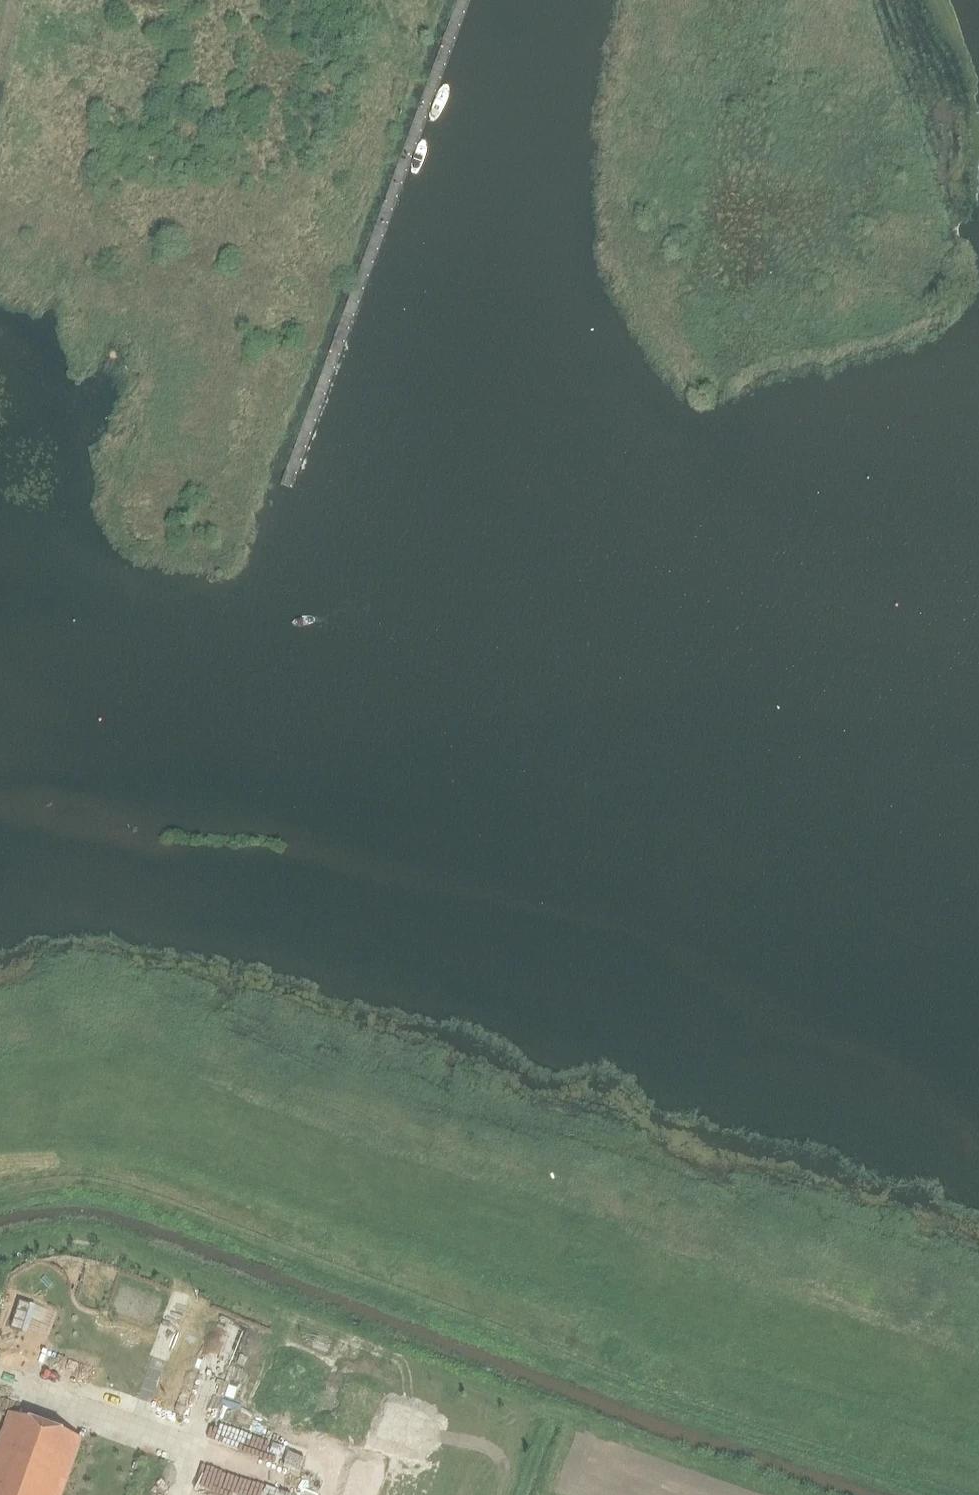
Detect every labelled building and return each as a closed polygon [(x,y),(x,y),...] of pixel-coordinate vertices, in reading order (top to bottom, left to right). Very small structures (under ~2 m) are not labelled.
[(83,1439),(10,1413),(0,1440),(0,1494),(63,1494),(83,1439)]
